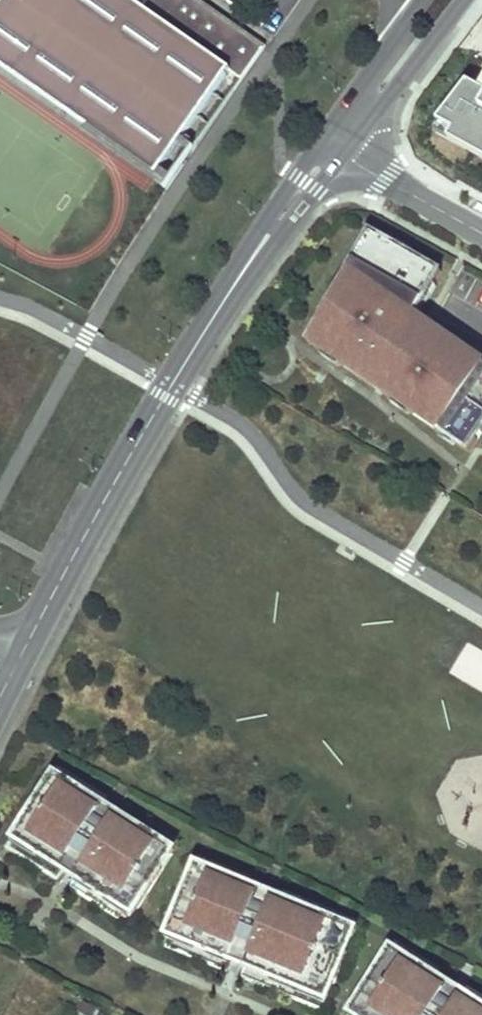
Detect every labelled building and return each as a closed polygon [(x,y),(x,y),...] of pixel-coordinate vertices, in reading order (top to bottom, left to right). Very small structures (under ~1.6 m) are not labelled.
[(159,171),(229,72),(241,80),(263,49),(194,0),(0,0),(0,60),(159,171)] [(263,49),(266,46),(200,0),(194,0),(263,49)] [(87,128),(157,176),(159,171),(0,60),(0,67),(87,128)] [(468,84),(437,123),(453,132),(448,141),(481,159),(481,92),(468,84)] [(453,132),(437,123),(434,133),(448,141),(453,132)] [(419,308),(420,309),(424,302),(423,301),(427,293),(423,291),(428,283),(433,286),(441,272),(428,265),(427,266),(419,262),(420,260),(416,258),(415,259),(394,247),(394,246),(390,243),(389,245),(381,240),(382,239),(369,231),(361,245),(367,248),(362,257),(358,255),(353,262),(352,262),(348,268),(350,269),(345,277),(349,280),(344,288),(339,285),(336,290),(338,290),(322,317),(321,316),(319,321),(320,321),(313,333),(312,332),(307,342),(323,353),(326,347),(335,353),(332,357),(339,362),(338,363),(343,367),(346,361),(381,381),(388,368),(396,374),(389,385),(382,394),(393,401),(397,396),(402,399),(399,403),(407,409),(406,410),(410,413),(411,412),(433,427),(432,428),(436,431),(437,429),(444,434),(447,430),(455,436),(452,441),(466,451),(474,439),(473,438),(478,430),(479,431),(481,427),(481,426),(481,425),(481,364),(481,362),(479,360),(478,361),(456,346),(457,345),(453,342),(452,344),(444,338),(441,342),(433,337),(432,338),(421,332),(409,325),(419,308)] [(362,257),(367,248),(361,245),(352,262),(353,262),(358,255),(362,257)] [(344,288),(349,280),(345,277),(350,269),(348,268),(339,285),(344,288)] [(424,302),(433,286),(428,283),(423,291),(427,293),(423,301),(424,302)] [(437,331),(426,324),(421,332),(432,338),(433,337),(437,331)] [(453,342),(437,331),(433,337),(441,342),(444,338),(452,344),(453,342)] [(335,353),(326,347),(323,353),(338,363),(339,362),(332,357),(335,353)] [(389,385),(396,374),(388,368),(381,381),(389,385)] [(399,403),(402,399),(397,396),(393,401),(406,410),(407,409),(399,403)] [(452,441),(455,436),(447,430),(444,434),(437,429),(436,431),(452,441)] [(170,853),(134,831),(137,827),(114,813),(109,821),(103,817),(97,814),(102,805),(77,789),(74,793),(51,778),(38,798),(44,802),(34,819),(28,815),(15,835),(38,850),(36,854),(61,870),(66,863),(74,867),(81,872),(79,876),(98,889),(101,885),(137,908),(151,885),(149,885),(170,853)] [(352,932),(299,910),(301,906),(273,895),(269,904),(263,901),(256,899),(260,889),(235,879),(234,883),(196,867),(181,902),(180,902),(169,928),(209,944),(207,948),(231,958),(234,954),(240,956),(246,959),(242,968),(270,980),(272,975),(299,986),(301,982),(329,994),(340,968),(338,967),(352,932)] [(460,993),(455,1001),(449,998),(443,994),(449,985),(426,971),(424,975),(389,953),(369,984),(367,984),(353,1007),(365,1014),(481,1014),(481,1007),(460,993)]
